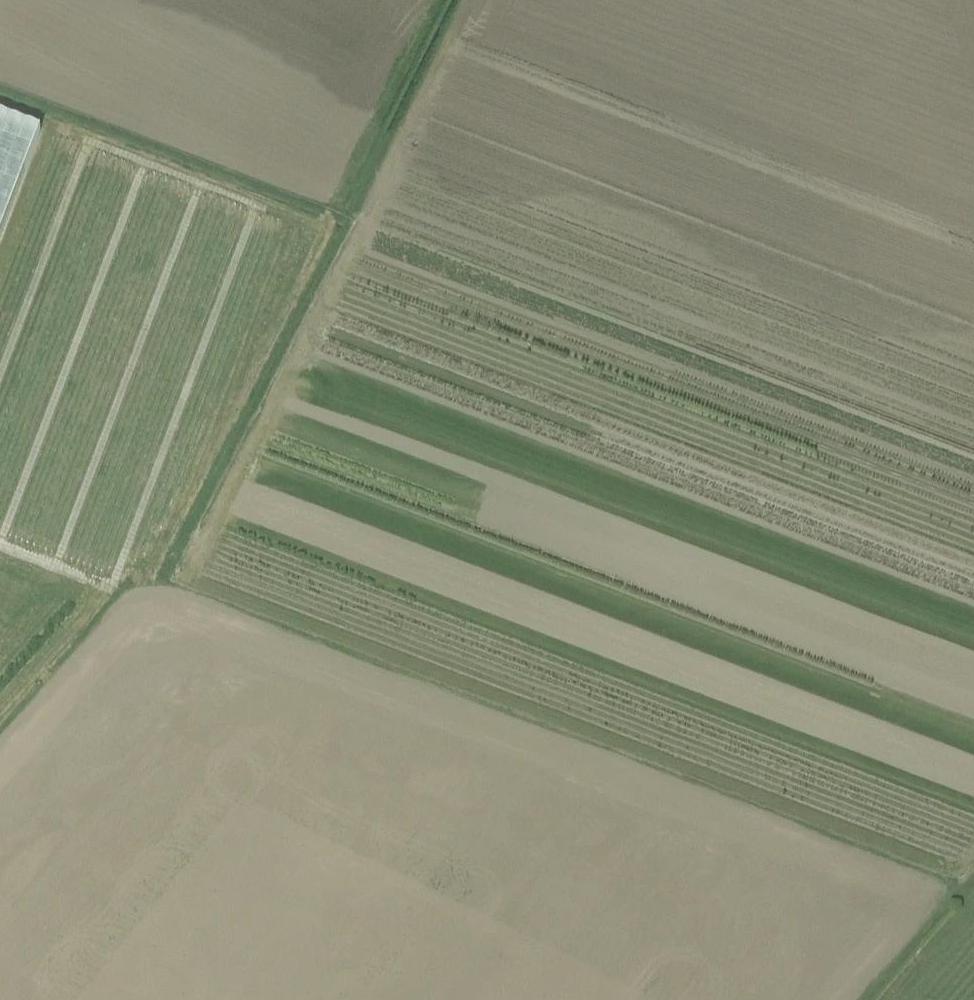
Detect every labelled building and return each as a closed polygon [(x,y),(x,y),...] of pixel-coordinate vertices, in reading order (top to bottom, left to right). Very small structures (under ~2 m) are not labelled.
[(39,135),(0,120),(0,236),(39,135)]
